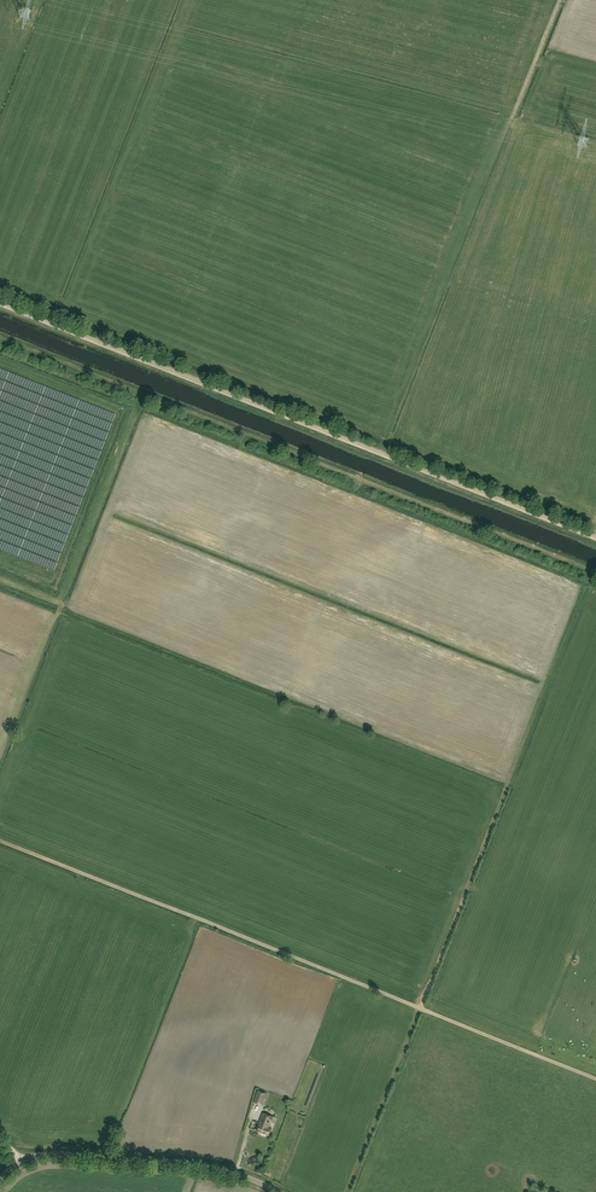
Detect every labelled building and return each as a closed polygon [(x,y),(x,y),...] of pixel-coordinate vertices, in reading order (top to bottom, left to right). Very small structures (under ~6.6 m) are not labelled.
[(254,1102),(262,1105),(267,1093),(258,1090),(254,1102)] [(273,1117),(263,1113),(256,1131),(269,1136),(271,1129),(269,1128),(273,1117)]
